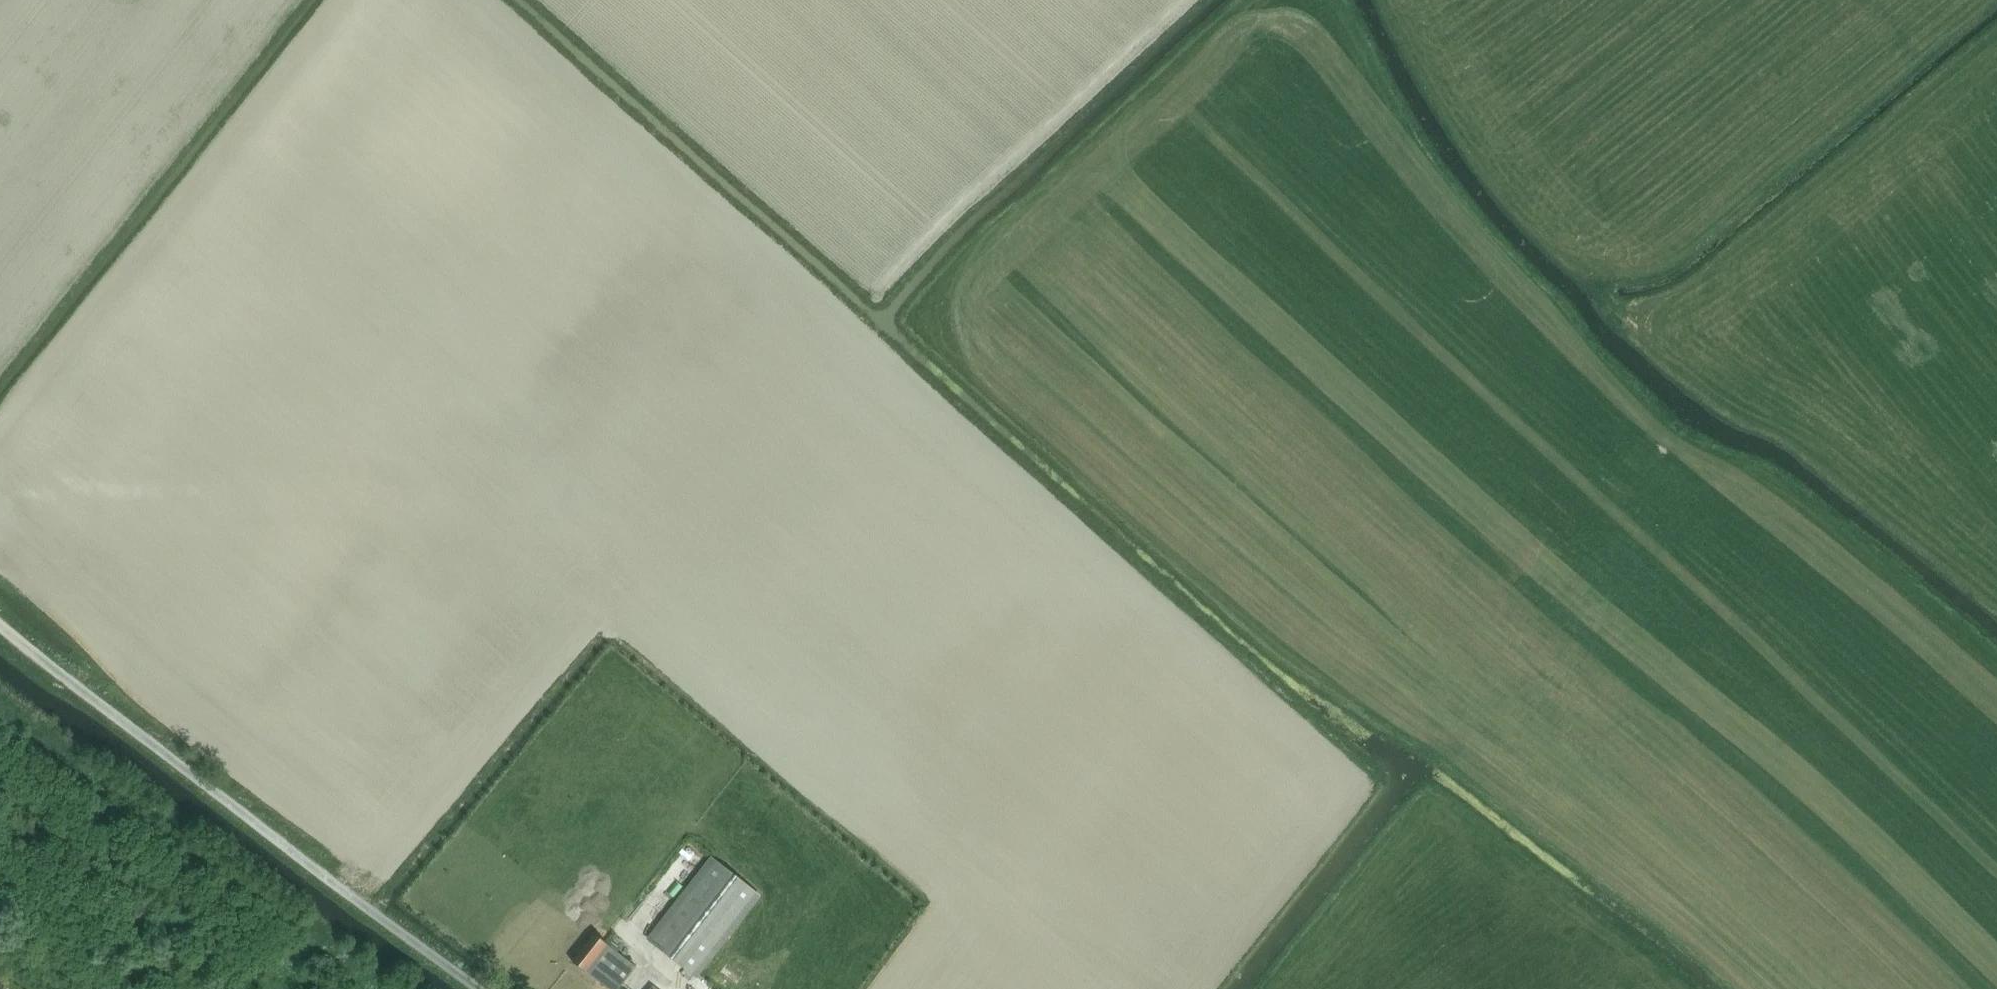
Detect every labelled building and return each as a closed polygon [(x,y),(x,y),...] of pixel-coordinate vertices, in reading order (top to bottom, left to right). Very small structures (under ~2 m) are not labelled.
[(696,977),(759,896),(712,859),(649,939),(696,977)] [(586,971),(608,988),(619,988),(643,957),(611,931),(604,941),(608,944),(586,971)] [(608,944),(604,941),(595,934),(573,962),(585,972),(586,971),(608,944)]
